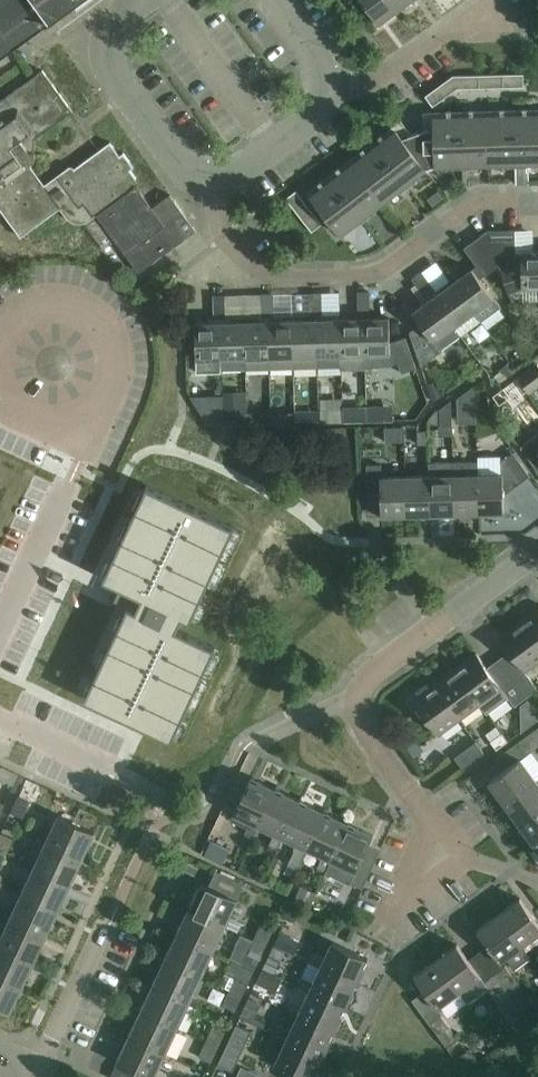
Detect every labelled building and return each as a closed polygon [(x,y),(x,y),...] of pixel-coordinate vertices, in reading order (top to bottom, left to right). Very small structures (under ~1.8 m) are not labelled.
[(37,32),(55,19),(55,20),(82,0),(0,0),(0,59),(37,32)] [(392,0),(360,0),(379,26),(400,10),(392,0)] [(400,10),(414,0),(392,0),(400,10)] [(42,72),(0,103),(0,208),(22,238),(61,209),(50,195),(52,194),(49,189),(45,185),(41,189),(24,166),(29,163),(35,163),(36,154),(30,153),(26,147),(72,112),(42,72)] [(497,74),(488,75),(488,88),(498,87),(497,74)] [(507,74),(497,74),(498,87),(507,87),(507,74)] [(517,87),(516,74),(507,74),(507,87),(517,87)] [(526,74),(516,74),(517,87),(526,87),(526,74)] [(460,88),(455,75),(446,82),(454,93),(460,88)] [(469,88),(469,75),(455,75),(460,88),(469,88)] [(479,88),(478,75),(469,75),(469,88),(479,88)] [(488,75),(478,75),(479,88),(488,88),(488,75)] [(454,93),(446,82),(440,87),(447,97),(454,93)] [(447,97),(440,87),(434,91),(441,102),(447,97)] [(441,102),(434,91),(428,96),(435,106),(441,102)] [(437,166),(537,163),(537,115),(435,118),(435,128),(413,135),(409,130),(402,135),(398,130),(334,180),(312,196),(342,235),(428,170),(429,171),(437,168),(437,166)] [(409,130),(402,120),(395,126),(398,130),(402,135),(409,130)] [(70,221),(74,223),(78,224),(82,224),(86,223),(90,221),(97,215),(137,186),(140,183),(131,171),(134,169),(124,155),(120,157),(110,143),(49,189),(52,194),(50,195),(61,209),(67,217),(70,221)] [(516,168),(516,183),(528,183),(528,167),(516,168)] [(137,186),(97,215),(140,272),(188,236),(185,233),(182,228),(184,218),(186,216),(176,202),(176,201),(171,194),(153,208),(137,186)] [(438,190),(428,198),(433,205),(443,198),(438,190)] [(305,199),(298,191),(288,198),(295,207),(305,199)] [(305,199),(295,207),(301,215),(311,208),(305,199)] [(317,216),(311,208),(301,215),(307,224),(317,216)] [(324,225),(317,216),(307,224),(314,232),(324,225)] [(499,266),(487,231),(464,248),(484,276),(499,266)] [(515,231),(487,231),(499,266),(505,265),(516,262),(516,252),(515,231)] [(499,266),(508,293),(522,288),(537,287),(537,251),(521,252),(516,252),(516,262),(505,265),(499,266)] [(501,308),(494,298),(472,269),(452,283),(474,312),(480,321),(481,322),(501,308)] [(420,288),(428,282),(422,273),(413,279),(420,288)] [(435,291),(428,282),(420,288),(426,297),(435,291)] [(474,312),(452,283),(433,298),(461,335),(480,321),(474,312)] [(359,303),(369,303),(369,292),(358,292),(359,303)] [(311,304),(322,304),(321,293),(310,293),(311,304)] [(263,306),(273,305),(273,294),(262,295),(263,306)] [(214,307),(225,307),(225,296),(214,296),(214,307)] [(433,298),(413,312),(421,324),(410,332),(421,366),(439,353),(438,352),(445,347),(461,335),(433,298)] [(370,314),(369,303),(359,303),(359,314),(370,314)] [(322,304),(311,304),(311,316),(322,315),(322,304)] [(273,305),(263,306),(263,317),(274,317),(273,305)] [(225,307),(214,307),(215,318),(226,318),(225,307)] [(365,318),(341,319),(342,366),(342,370),(366,369),(366,354),(365,318)] [(389,318),(365,318),(366,354),(384,354),(388,367),(398,363),(402,373),(416,368),(406,337),(390,343),(389,318)] [(342,366),(341,319),(317,320),(317,356),(318,356),(318,367),(342,366)] [(317,320),(292,321),(294,368),(318,367),(318,356),(317,356),(317,320)] [(268,321),(244,322),(245,358),(245,369),(270,368),(268,321)] [(294,368),(292,321),(268,321),(270,368),(294,368)] [(244,322),(220,323),(221,358),(245,358),(244,322)] [(221,358),(220,323),(196,323),(197,373),(221,372),(221,358)] [(509,362),(499,369),(506,378),(516,370),(509,362)] [(464,363),(459,365),(456,369),(458,374),(462,376),(467,375),(470,371),(469,366),(464,363)] [(537,363),(518,377),(528,392),(537,385),(537,364),(537,363)] [(437,381),(428,384),(434,400),(441,394),(437,381)] [(458,412),(476,411),(475,385),(457,398),(458,412)] [(246,396),(224,396),(225,422),(246,422),(246,396)] [(451,400),(440,408),(440,425),(452,425),(451,400)] [(368,420),(385,420),(384,406),(367,407),(368,420)] [(297,426),(304,426),(304,409),(296,410),(297,426)] [(343,421),(359,421),(359,409),(343,410),(343,421)] [(247,413),(248,423),(256,423),(255,413),(247,413)] [(296,427),(296,413),(277,414),(278,427),(296,427)] [(71,454),(0,422),(0,464),(56,489),(71,454)] [(429,431),(428,431),(418,432),(418,445),(430,444),(429,431)] [(533,438),(520,447),(537,470),(537,445),(533,438)] [(502,474),(479,475),(478,475),(479,513),(504,512),(504,495),(530,475),(513,452),(501,461),(502,474)] [(479,513),(478,475),(479,475),(478,461),(454,462),(455,514),(479,513)] [(455,514),(454,462),(429,463),(430,476),(431,515),(455,514)] [(406,477),(383,478),(382,464),(367,465),(368,494),(381,493),(382,516),(407,515),(406,477)] [(430,476),(406,477),(407,515),(431,515),(430,476)] [(215,645),(177,627),(182,615),(190,619),(234,525),(147,485),(103,578),(141,596),(136,608),(128,604),(84,698),(172,739),(215,645)] [(521,621),(537,645),(537,608),(521,621)] [(499,637),(521,667),(510,676),(526,697),(537,689),(525,672),(537,662),(537,645),(521,621),(499,637)] [(477,653),(455,669),(481,704),(487,713),(509,698),(514,706),(526,697),(510,676),(499,684),(477,653)] [(481,704),(455,669),(434,684),(460,720),(481,704)] [(460,720),(434,684),(412,700),(438,735),(460,720)] [(537,746),(537,729),(520,742),(528,754),(537,746)] [(508,741),(502,733),(491,742),(497,750),(508,741)] [(412,735),(403,741),(414,756),(423,749),(412,735)] [(484,753),(476,742),(454,757),(463,769),(484,753)] [(504,803),(536,780),(520,758),(489,782),(504,803)] [(230,820),(247,827),(244,833),(253,837),(259,825),(258,825),(274,790),(250,778),(230,820)] [(504,803),(520,824),(537,811),(537,783),(536,780),(504,803)] [(298,801),(274,790),(258,825),(259,825),(274,832),(268,845),(277,849),(283,837),(282,836),(298,801)] [(323,812),(298,801),(282,836),(283,837),(295,842),(292,856),(288,864),(298,869),(301,860),(307,848),(306,848),(323,812)] [(28,808),(15,802),(11,812),(23,818),(28,808)] [(520,824),(535,845),(537,843),(537,811),(520,824)] [(330,859),(347,824),(323,812),(306,848),(307,848),(322,855),(317,868),(325,871),(330,859)] [(46,841),(82,858),(94,832),(58,815),(46,841)] [(362,889),(373,864),(361,859),(372,835),(347,824),(330,859),(325,871),(362,889)] [(0,834),(0,851),(6,854),(13,839),(1,833),(0,834)] [(46,841),(34,867),(70,884),(82,858),(46,841)] [(203,856),(222,864),(229,850),(210,841),(203,856)] [(257,869),(243,862),(239,870),(253,877),(257,869)] [(34,867),(22,892),(58,909),(70,884),(34,867)] [(268,872),(263,881),(273,885),(275,880),(273,874),(268,872)] [(201,882),(189,908),(224,925),(225,925),(237,931),(242,921),(229,915),(237,899),(201,882)] [(309,909),(316,892),(301,885),(294,902),(309,909)] [(58,909),(22,892),(10,918),(46,935),(58,909)] [(498,914),(522,946),(537,934),(537,923),(520,898),(498,914)] [(282,914),(291,918),(296,916),(300,907),(287,902),(282,914)] [(189,908),(177,934),(213,951),(224,925),(189,908)] [(522,946),(498,914),(477,930),(500,961),(505,957),(514,970),(530,958),(522,946)] [(0,938),(0,944),(34,960),(46,935),(10,918),(0,938)] [(262,924),(254,939),(267,945),(274,930),(262,924)] [(299,940),(280,931),(274,944),(293,953),(299,940)] [(213,951),(177,934),(165,959),(201,976),(213,951)] [(267,945),(254,939),(247,955),(259,960),(267,945)] [(321,967),(356,983),(368,959),(333,942),(325,959),(312,953),(308,963),(320,969),(321,967)] [(0,944),(0,976),(22,986),(34,960),(0,944)] [(483,991),(475,980),(480,976),(457,944),(435,960),(459,992),(467,1003),(483,991)] [(269,956),(264,967),(275,972),(280,961),(269,956)] [(165,959),(153,985),(189,1001),(201,976),(165,959)] [(238,975),(250,980),(255,970),(233,960),(228,970),(238,975)] [(459,992),(435,960),(414,976),(437,1007),(459,992)] [(494,974),(510,996),(521,987),(505,966),(494,974)] [(321,967),(320,969),(313,983),(301,977),(297,987),(309,993),(309,992),(344,1008),(356,983),(321,967)] [(262,971),(256,983),(267,988),(273,977),(262,971)] [(510,996),(494,974),(483,982),(498,1004),(510,996)] [(238,975),(230,990),(243,996),(250,980),(238,975)] [(0,976),(0,1007),(9,1012),(22,986),(0,976)] [(153,985),(141,1010),(177,1027),(189,1001),(153,985)] [(243,996),(230,990),(223,1006),(236,1011),(243,996)] [(309,992),(309,993),(302,1007),(289,1001),(285,1011),(298,1016),(298,1015),(333,1032),(344,1008),(309,992)] [(248,999),(242,1012),(250,1016),(256,1003),(248,999)] [(523,1010),(532,1022),(537,1018),(537,1005),(536,1001),(523,1010)] [(141,1010),(129,1036),(165,1052),(177,1027),(141,1010)] [(298,1015),(298,1016),(291,1031),(278,1025),(274,1034),(322,1056),(333,1032),(298,1015)] [(430,1024),(445,1045),(457,1037),(441,1015),(430,1024)] [(218,1065),(233,1072),(252,1031),(237,1024),(218,1065)] [(213,1026),(210,1032),(206,1041),(219,1047),(226,1032),(213,1026)] [(267,1050),(263,1059),(302,1076),(312,1076),(322,1056),(274,1034),(267,1050)] [(129,1036),(117,1062),(118,1062),(137,1071),(149,1076),(153,1076),(165,1052),(129,1036)] [(219,1047),(206,1041),(199,1057),(212,1063),(219,1047)] [(111,1076),(135,1076),(137,1071),(118,1062),(111,1076)]
